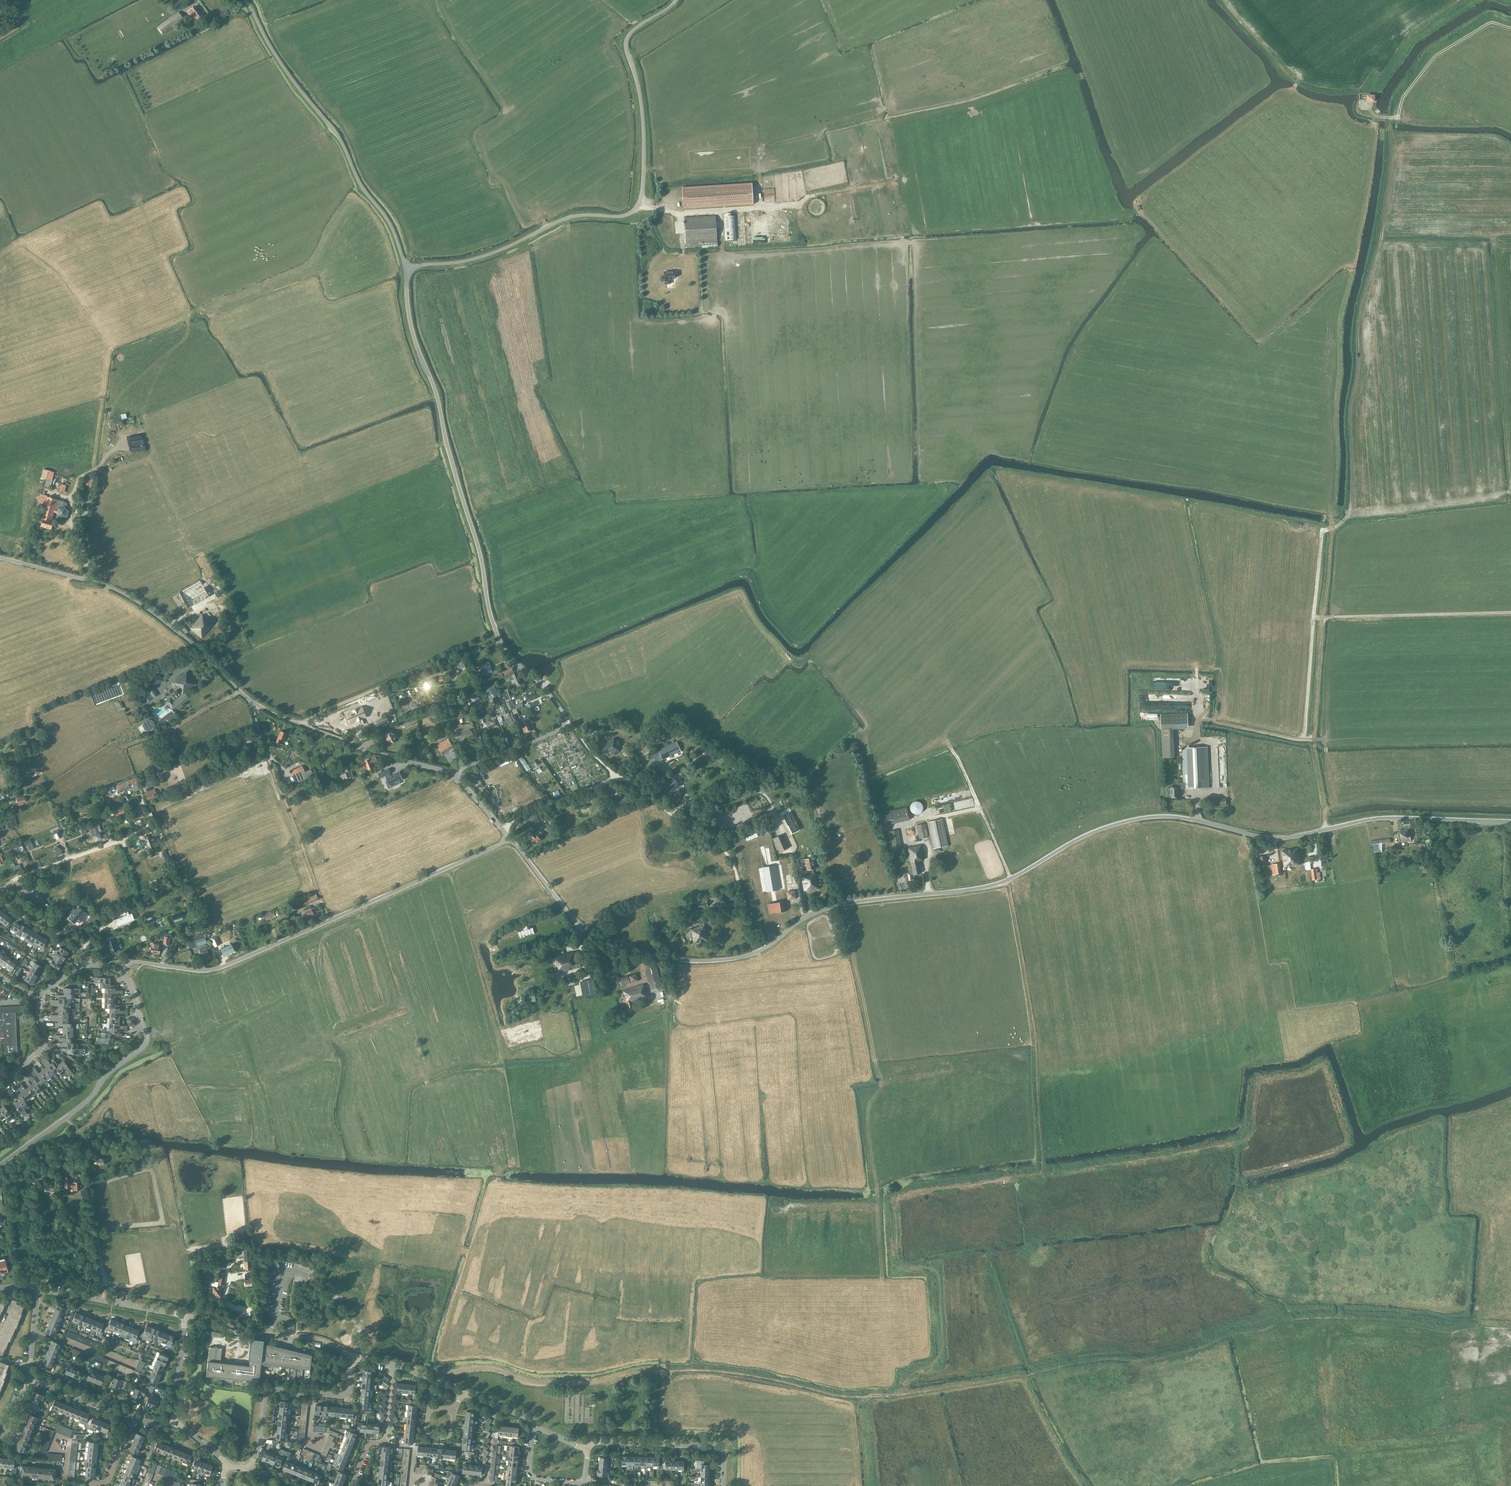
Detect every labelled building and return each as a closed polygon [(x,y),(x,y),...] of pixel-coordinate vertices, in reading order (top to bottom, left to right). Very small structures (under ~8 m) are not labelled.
[(187,12),(194,22),(202,16),(195,6),(187,12)] [(158,27),(163,35),(184,20),(178,12),(158,27)] [(754,204),(752,183),(682,188),(684,209),(754,204)] [(724,214),(725,241),(736,240),(735,213),(724,214)] [(686,243),(702,242),(702,248),(718,246),(717,241),(716,216),(684,218),(686,243)] [(662,283),(664,283),(664,284),(670,284),(670,280),(673,280),(673,277),(678,277),(678,271),(664,272),(665,276),(662,276),(660,278),(660,281),(662,283)] [(47,479),(45,486),(50,488),(52,481),(52,480),(54,472),(43,469),(41,478),(46,479),(46,478),(47,479)] [(89,498),(89,495),(92,496),(92,492),(88,491),(89,489),(84,488),(84,491),(80,490),(80,494),(86,495),(86,496),(85,498),(86,499),(84,506),(91,508),(92,499),(89,498)] [(57,500),(47,497),(47,496),(40,494),(36,508),(44,509),(41,520),(42,520),(40,527),(51,530),(53,521),(52,521),(54,512),(57,513),(57,515),(61,519),(67,517),(68,511),(64,507),(65,502),(62,501),(57,500)] [(179,593),(188,608),(209,597),(200,581),(179,593)] [(225,594),(221,584),(216,587),(221,596),(225,594)] [(212,589),(217,598),(221,596),(216,587),(212,589)] [(190,629),(201,638),(215,622),(211,618),(209,620),(205,617),(205,618),(202,615),(190,629)] [(471,652),(470,652),(471,655),(472,654),(473,656),(482,652),(480,647),(470,651),(471,652)] [(453,666),(455,668),(457,667),(459,671),(460,670),(460,671),(462,670),(463,671),(466,670),(465,668),(466,667),(466,666),(465,666),(464,664),(463,661),(453,666)] [(488,663),(477,668),(482,678),(493,673),(492,671),(488,663)] [(512,668),(505,672),(505,673),(506,675),(507,676),(511,673),(512,675),(513,676),(514,679),(511,680),(513,684),(516,683),(518,687),(523,686),(518,674),(517,673),(515,674),(514,673),(514,672),(513,670),(512,668)] [(147,678),(153,686),(163,681),(157,672),(156,672),(148,677),(147,678)] [(188,697),(186,695),(185,693),(196,685),(186,672),(174,682),(176,686),(180,691),(166,702),(172,710),(188,697)] [(494,685),(485,689),(488,696),(491,695),(492,694),(493,694),(495,697),(498,695),(494,685)] [(150,699),(153,697),(153,698),(157,695),(153,688),(149,691),(146,693),(146,692),(142,695),(147,702),(151,699),(150,699)] [(507,690),(501,692),(503,698),(505,698),(506,700),(510,699),(507,690)] [(483,719),(486,716),(479,697),(478,697),(472,699),(476,710),(475,710),(478,719),(483,719)] [(508,700),(506,701),(509,711),(512,710),(516,708),(516,709),(523,706),(522,703),(519,704),(517,705),(517,704),(515,705),(512,699),(508,700)] [(527,710),(541,704),(539,700),(526,706),(527,710)] [(511,712),(509,713),(509,712),(508,712),(505,705),(498,709),(495,711),(495,712),(497,716),(498,715),(498,717),(501,716),(503,715),(505,720),(501,722),(503,727),(512,723),(513,726),(517,724),(514,717),(513,717),(512,715),(513,715),(511,712)] [(492,708),(491,709),(487,710),(488,714),(489,714),(490,717),(495,715),(494,713),(492,708)] [(363,709),(348,715),(351,722),(366,716),(363,709)] [(1161,715),(1161,730),(1163,758),(1175,758),(1173,729),(1189,728),(1188,714),(1161,715)] [(524,722),(522,723),(526,732),(532,730),(529,721),(530,720),(529,717),(523,720),(524,722)] [(388,718),(378,722),(379,726),(390,722),(388,718)] [(418,723),(417,719),(416,718),(405,723),(407,728),(418,723)] [(487,722),(490,731),(490,732),(501,728),(497,718),(487,722)] [(148,720),(147,720),(146,720),(146,721),(145,721),(145,722),(144,722),(144,723),(144,724),(143,724),(143,725),(143,726),(143,727),(144,727),(144,728),(144,729),(145,729),(146,730),(147,730),(147,731),(148,731),(149,731),(150,731),(151,730),(152,730),(153,729),(153,728),(154,728),(154,727),(154,726),(154,725),(154,724),(154,723),(154,722),(153,722),(153,721),(152,721),(151,720),(150,720),(149,720),(148,720)] [(463,725),(452,729),(456,740),(458,745),(465,742),(464,738),(472,734),(470,729),(470,728),(474,727),(472,723),(472,722),(463,725)] [(386,740),(394,743),(397,732),(387,729),(385,735),(387,736),(386,740)] [(286,734),(283,733),(280,731),(276,743),(279,744),(281,740),(284,741),(286,734)] [(601,746),(602,750),(604,755),(611,752),(612,753),(619,751),(617,747),(618,747),(617,746),(620,745),(618,740),(616,741),(615,738),(607,741),(608,744),(601,746)] [(231,741),(220,745),(216,746),(218,751),(221,750),(222,750),(233,746),(231,741)] [(449,741),(439,747),(441,752),(452,746),(449,741)] [(677,742),(658,750),(663,760),(670,757),(671,759),(675,757),(674,755),(681,751),(679,747),(677,742)] [(1171,787),(1171,798),(1179,797),(1179,789),(1209,788),(1208,747),(1182,748),(1184,782),(1178,783),(1178,787),(1171,787)] [(1224,765),(1227,765),(1226,747),(1218,747),(1219,763),(1224,762),(1224,765)] [(326,749),(321,753),(323,755),(320,757),(324,763),(332,757),(326,749)] [(658,750),(648,755),(650,760),(652,764),(652,765),(653,764),(663,760),(658,750)] [(726,760),(720,754),(714,759),(717,761),(720,762),(723,761),(726,760)] [(365,762),(364,762),(365,764),(366,764),(369,771),(374,769),(372,764),(378,761),(376,757),(370,759),(369,760),(365,761),(365,762)] [(522,757),(519,759),(520,761),(523,766),(526,764),(527,763),(524,759),(522,757)] [(161,768),(158,769),(159,773),(163,772),(166,771),(168,770),(167,767),(168,767),(167,763),(164,764),(165,766),(161,767),(161,768)] [(310,769),(305,772),(302,766),(292,771),(295,778),(295,779),(297,783),(314,776),(310,769)] [(349,766),(344,768),(341,769),(339,769),(344,780),(348,778),(349,779),(354,777),(349,766)] [(391,774),(389,769),(378,774),(380,779),(385,776),(386,778),(387,781),(386,782),(386,784),(388,787),(390,786),(391,786),(391,785),(392,784),(393,787),(400,783),(399,782),(399,781),(402,779),(403,779),(400,772),(398,773),(390,777),(389,775),(391,774)] [(779,777),(781,784),(788,781),(786,775),(779,777)] [(671,780),(665,784),(669,790),(671,793),(673,792),(676,793),(679,787),(681,786),(675,776),(671,778),(672,780),(671,780)] [(137,777),(122,783),(123,785),(124,787),(125,786),(126,790),(125,790),(131,788),(132,791),(137,789),(137,791),(140,789),(138,785),(137,785),(136,782),(138,781),(137,777)] [(144,781),(146,786),(155,782),(153,777),(144,781)] [(1228,787),(1227,778),(1219,779),(1220,787),(1228,787)] [(117,787),(116,787),(101,793),(103,798),(118,791),(120,793),(125,790),(126,790),(125,786),(124,787),(123,785),(117,787)] [(603,789),(606,796),(616,793),(613,785),(603,789)] [(145,793),(146,798),(147,800),(155,798),(154,795),(157,794),(155,789),(145,793)] [(571,803),(573,809),(588,803),(586,797),(575,801),(576,802),(571,803)] [(630,806),(628,802),(626,798),(607,806),(611,815),(630,806)] [(112,805),(111,805),(111,811),(114,810),(117,809),(119,808),(120,808),(118,803),(114,804),(112,805)] [(126,810),(125,807),(113,812),(116,817),(125,813),(125,812),(128,811),(127,810),(126,810)] [(137,816),(128,819),(129,822),(130,823),(134,822),(135,824),(141,822),(140,820),(145,818),(141,808),(137,809),(134,810),(137,816)] [(790,814),(784,817),(788,825),(789,825),(793,833),(799,830),(795,821),(794,822),(790,814)] [(887,836),(917,829),(914,814),(884,821),(887,836)] [(537,815),(530,818),(533,824),(539,821),(537,815)] [(9,828),(17,825),(15,817),(11,819),(6,821),(0,823),(2,827),(7,824),(9,828)] [(551,817),(547,819),(548,822),(550,827),(551,829),(555,827),(551,817)] [(929,837),(928,837),(930,837),(933,849),(948,845),(942,819),(928,822),(928,823),(916,825),(918,835),(915,836),(917,842),(920,842),(920,839),(929,837)] [(58,823),(61,829),(66,826),(63,820),(58,823)] [(1403,822),(1404,829),(1400,830),(1402,842),(1411,841),(1409,829),(1411,828),(1410,826),(1410,821),(1403,822)] [(91,826),(85,828),(86,830),(90,829),(92,828),(93,833),(92,833),(93,837),(95,836),(97,841),(102,839),(100,834),(99,832),(100,831),(100,832),(103,831),(102,830),(103,830),(101,823),(99,824),(99,823),(91,826)] [(534,831),(535,833),(530,837),(531,839),(530,840),(535,845),(541,840),(539,837),(544,834),(543,833),(548,829),(544,824),(539,828),(538,827),(534,831)] [(54,832),(51,833),(53,836),(55,835),(57,839),(62,837),(58,829),(54,832)] [(143,846),(146,853),(156,849),(156,848),(153,842),(155,841),(159,839),(158,835),(153,837),(152,838),(151,835),(145,837),(146,839),(141,841),(143,846)] [(780,835),(772,839),(778,853),(789,848),(784,839),(782,840),(780,835)] [(1371,841),(1372,846),(1373,853),(1381,852),(1380,845),(1391,843),(1390,838),(1371,841)] [(30,839),(24,842),(26,846),(27,845),(29,851),(30,850),(34,849),(31,842),(30,839)] [(56,846),(54,850),(56,852),(58,856),(62,854),(61,851),(62,850),(59,848),(56,846)] [(908,848),(913,875),(921,873),(918,861),(923,860),(921,846),(908,848)] [(1296,865),(1301,865),(1299,848),(1282,851),(1284,867),(1296,866),(1296,865)] [(1258,858),(1260,868),(1267,867),(1266,856),(1258,858)] [(801,876),(804,891),(808,890),(809,891),(820,889),(816,873),(814,873),(813,869),(815,869),(813,858),(800,861),(802,867),(806,866),(807,871),(810,870),(811,874),(801,876)] [(1273,875),(1277,874),(1277,876),(1281,876),(1281,874),(1282,874),(1280,864),(1272,865),(1273,875)] [(775,866),(763,868),(767,892),(779,890),(775,866)] [(1316,869),(1311,869),(1311,870),(1312,880),(1317,879),(1317,882),(1321,881),(1320,879),(1321,879),(1320,872),(1318,873),(1317,869),(1316,869)] [(163,883),(155,886),(158,894),(163,892),(172,889),(170,884),(165,886),(163,883)] [(312,895),(304,898),(307,904),(315,901),(315,899),(313,895),(312,895)] [(715,896),(717,904),(724,902),(722,895),(715,896)] [(769,904),(770,914),(786,911),(784,901),(769,904)] [(313,913),(314,912),(317,911),(316,907),(311,908),(310,906),(303,909),(304,911),(302,912),(304,918),(307,917),(307,918),(314,915),(313,913)] [(80,907),(70,919),(75,923),(76,924),(78,921),(80,919),(83,922),(89,915),(80,907)] [(124,916),(114,920),(117,926),(134,920),(132,913),(129,914),(128,911),(123,913),(124,916)] [(171,915),(173,920),(182,917),(181,912),(171,915)] [(274,913),(272,914),(271,912),(267,913),(268,914),(264,916),(266,921),(272,918),(271,918),(273,917),(275,916),(274,913)] [(8,916),(2,923),(6,927),(12,919),(8,916)] [(12,931),(16,933),(21,925),(17,922),(12,931)] [(699,927),(694,928),(694,929),(691,930),(694,943),(708,940),(704,923),(699,924),(699,927)] [(19,938),(20,938),(21,936),(26,927),(21,925),(16,933),(15,936),(19,938)] [(21,936),(25,938),(30,930),(26,927),(21,936)] [(24,940),(28,943),(34,932),(30,930),(25,938),(24,940)] [(28,943),(32,945),(34,944),(39,935),(34,932),(28,943)] [(192,940),(190,941),(191,942),(193,948),(207,943),(205,937),(204,933),(195,936),(195,937),(192,938),(192,940)] [(37,948),(38,946),(43,937),(39,935),(34,944),(32,945),(37,948)] [(216,936),(210,938),(214,947),(220,945),(216,936)] [(42,949),(43,948),(45,950),(46,948),(44,946),(47,940),(43,937),(38,946),(42,949)] [(163,944),(170,945),(171,938),(164,937),(163,944)] [(108,942),(106,943),(108,948),(110,952),(117,949),(119,949),(116,939),(114,940),(113,939),(107,941),(108,942)] [(161,943),(152,942),(151,952),(159,953),(161,943)] [(224,957),(235,952),(232,945),(221,949),(224,957)] [(60,947),(58,952),(66,957),(69,952),(60,947)] [(206,947),(199,950),(203,961),(211,958),(206,947)] [(58,952),(55,956),(64,961),(66,957),(58,952)] [(553,958),(557,973),(581,968),(579,960),(577,961),(576,957),(575,952),(553,958)] [(3,965),(9,958),(5,955),(0,961),(0,963),(3,965)] [(55,956),(53,960),(61,965),(64,961),(55,956)] [(3,965),(7,968),(13,960),(9,958),(3,965)] [(13,960),(7,968),(11,971),(15,966),(17,968),(20,962),(14,958),(13,960)] [(61,965),(53,960),(50,965),(58,970),(61,965)] [(34,963),(32,967),(40,972),(43,967),(34,963)] [(646,969),(652,991),(662,988),(656,966),(646,969)] [(32,967),(29,971),(38,976),(40,972),(32,967)] [(29,971),(27,976),(35,980),(38,976),(29,971)] [(629,976),(631,983),(638,981),(636,974),(629,976)] [(94,983),(98,983),(100,983),(110,983),(110,978),(100,978),(100,975),(95,975),(95,977),(95,978),(94,978),(94,983)] [(35,980),(27,976),(24,980),(33,985),(35,980)] [(619,978),(620,982),(622,986),(630,983),(628,976),(619,978)] [(586,996),(597,994),(594,981),(584,982),(586,996)] [(599,985),(600,991),(602,996),(610,994),(607,983),(599,985)] [(64,988),(64,993),(74,994),(76,994),(80,994),(80,988),(80,985),(76,985),(76,988),(64,988)] [(623,991),(628,1010),(635,1008),(633,1002),(649,997),(646,987),(645,988),(644,985),(623,991)] [(4,1038),(5,1054),(17,1053),(15,1013),(24,1013),(24,1006),(0,1007),(0,1038),(4,1038)] [(44,1060),(54,1074),(58,1071),(52,1063),(51,1064),(46,1058),(44,1060)] [(52,1063),(58,1071),(61,1075),(63,1077),(67,1074),(65,1072),(66,1072),(59,1064),(58,1065),(53,1059),(51,1060),(53,1063),(52,1063)] [(44,1069),(50,1077),(54,1074),(44,1060),(41,1061),(46,1068),(44,1069)] [(65,1072),(67,1074),(69,1077),(73,1074),(64,1061),(59,1064),(66,1072),(65,1072)] [(40,1072),(46,1080),(47,1081),(51,1078),(50,1077),(44,1069),(41,1065),(39,1067),(42,1071),(40,1072)] [(39,1079),(42,1083),(46,1080),(40,1072),(39,1073),(34,1067),(32,1069),(39,1079)] [(32,1069),(29,1070),(34,1077),(32,1078),(39,1087),(43,1084),(42,1083),(39,1079),(32,1069)] [(39,1087),(32,1078),(31,1076),(28,1078),(33,1084),(31,1085),(37,1093),(38,1094),(39,1094),(42,1092),(42,1091),(39,1087)] [(29,1087),(27,1088),(33,1096),(37,1093),(31,1085),(28,1081),(26,1083),(29,1087)] [(21,1083),(18,1085),(26,1095),(29,1099),(33,1096),(27,1088),(26,1089),(21,1083)] [(18,1085),(16,1087),(21,1093),(19,1094),(26,1102),(29,1099),(26,1095),(18,1085)] [(20,1100),(18,1101),(24,1109),(29,1106),(26,1102),(19,1094),(18,1092),(15,1094),(20,1100)] [(24,1109),(18,1101),(14,1104),(24,1117),(28,1114),(27,1112),(24,1109)] [(0,1108),(0,1109),(6,1117),(9,1122),(14,1119),(13,1118),(4,1106),(0,1108)] [(94,1163),(99,1163),(99,1166),(105,1165),(104,1158),(100,1159),(99,1158),(98,1153),(97,1151),(93,1151),(94,1154),(93,1154),(94,1157),(92,1157),(93,1159),(94,1159),(94,1163)] [(63,1177),(64,1188),(73,1188),(73,1191),(81,1190),(81,1182),(71,1183),(70,1177),(63,1177)] [(44,1185),(45,1192),(54,1191),(53,1179),(48,1179),(48,1184),(46,1184),(46,1185),(44,1185)] [(1,1276),(5,1275),(4,1273),(8,1272),(6,1264),(8,1263),(7,1260),(5,1260),(4,1258),(0,1259),(0,1276),(1,1276)] [(221,1298),(222,1289),(223,1289),(224,1285),(223,1285),(225,1273),(220,1273),(218,1282),(214,1282),(214,1287),(212,1287),(211,1297),(221,1298)] [(13,1299),(10,1306),(11,1307),(8,1314),(7,1316),(6,1319),(3,1326),(2,1326),(0,1331),(0,1355),(2,1356),(5,1349),(6,1349),(9,1342),(12,1335),(13,1335),(16,1328),(16,1329),(22,1314),(21,1314),(24,1306),(16,1303),(18,1299),(14,1297),(13,1299)] [(57,1305),(55,1310),(64,1313),(66,1308),(57,1305)] [(55,1310),(53,1314),(62,1318),(64,1313),(55,1310)] [(77,1324),(81,1314),(76,1313),(72,1322),(77,1324)] [(53,1314),(51,1319),(60,1322),(62,1318),(53,1314)] [(81,1326),(85,1316),(81,1314),(77,1324),(81,1326)] [(86,1327),(90,1318),(85,1316),(81,1326),(86,1327)] [(91,1329),(94,1320),(90,1318),(86,1327),(91,1329)] [(51,1319),(49,1323),(58,1327),(60,1322),(51,1319)] [(111,1319),(109,1324),(107,1324),(105,1328),(104,1329),(112,1332),(112,1330),(116,1321),(111,1319)] [(95,1331),(99,1322),(94,1320),(91,1329),(95,1331)] [(112,1330),(117,1332),(120,1323),(116,1321),(112,1330)] [(95,1331),(100,1333),(99,1335),(102,1336),(104,1329),(105,1328),(102,1328),(104,1324),(99,1322),(95,1331)] [(116,1334),(121,1336),(125,1325),(122,1324),(123,1323),(121,1322),(120,1323),(117,1332),(116,1334)] [(49,1323),(47,1328),(56,1332),(58,1327),(49,1323)] [(121,1336),(125,1338),(130,1327),(125,1325),(121,1336)] [(148,1336),(151,1328),(147,1326),(144,1332),(141,1331),(139,1336),(146,1339),(148,1336)] [(125,1338),(130,1340),(131,1338),(134,1329),(130,1327),(125,1338)] [(56,1332),(47,1328),(45,1333),(54,1336),(56,1332)] [(151,1328),(148,1336),(146,1339),(151,1341),(152,1338),(156,1329),(151,1328)] [(134,1329),(131,1338),(130,1340),(137,1343),(139,1337),(137,1337),(139,1330),(134,1329)] [(152,1338),(157,1340),(161,1331),(156,1329),(152,1338)] [(157,1340),(162,1342),(165,1333),(161,1331),(157,1340)] [(162,1342),(166,1344),(170,1335),(165,1333),(162,1342)] [(170,1335),(166,1344),(165,1346),(174,1350),(175,1340),(174,1339),(175,1337),(170,1335)] [(209,1347),(206,1376),(220,1377),(220,1379),(235,1381),(235,1379),(259,1382),(261,1364),(289,1367),(287,1380),(309,1382),(312,1355),(291,1350),(263,1343),(264,1340),(252,1339),(252,1340),(249,1366),(220,1362),(222,1348),(209,1347)] [(52,1341),(50,1346),(59,1349),(61,1345),(52,1341)] [(50,1346),(49,1350),(58,1354),(59,1349),(50,1346)] [(72,1355),(79,1358),(82,1352),(79,1351),(77,1357),(74,1356),(77,1350),(74,1349),(72,1355)] [(49,1350),(47,1355),(56,1359),(58,1354),(49,1350)] [(79,1358),(87,1361),(90,1355),(87,1354),(85,1360),(82,1359),(84,1353),(82,1352),(79,1358)] [(159,1353),(157,1357),(166,1361),(168,1356),(159,1353)] [(47,1355),(45,1360),(54,1363),(56,1359),(47,1355)] [(157,1357),(155,1362),(165,1366),(166,1361),(157,1357)] [(43,1364),(47,1366),(45,1369),(51,1371),(52,1371),(54,1366),(55,1366),(56,1364),(54,1363),(45,1360),(43,1364)] [(5,1380),(4,1380),(7,1372),(6,1372),(9,1365),(0,1361),(0,1392),(5,1380)] [(72,1376),(75,1368),(76,1365),(68,1362),(66,1365),(68,1366),(65,1373),(72,1376)] [(155,1362),(154,1367),(163,1370),(165,1366),(155,1362)] [(125,1366),(122,1373),(125,1374),(126,1373),(133,1376),(130,1375),(128,1374),(130,1369),(125,1366)] [(154,1367),(152,1371),(161,1375),(163,1370),(154,1367)] [(75,1368),(72,1376),(79,1379),(82,1371),(84,1372),(85,1370),(80,1368),(79,1370),(75,1368)] [(87,1379),(94,1382),(98,1372),(90,1368),(88,1372),(90,1373),(87,1379)] [(152,1371),(150,1376),(159,1379),(161,1375),(152,1371)] [(98,1372),(94,1382),(100,1385),(104,1376),(100,1374),(100,1373),(98,1372)] [(159,1379),(150,1376),(148,1375),(146,1380),(157,1384),(159,1379)] [(109,1388),(115,1391),(120,1380),(113,1377),(109,1388)] [(120,1380),(115,1391),(122,1393),(124,1389),(125,1389),(125,1390),(127,1390),(128,1390),(131,1383),(127,1381),(122,1380),(122,1381),(120,1380)] [(131,1398),(135,1400),(138,1401),(141,1395),(144,1397),(147,1390),(144,1388),(142,1391),(135,1388),(131,1398)] [(34,1391),(31,1397),(40,1401),(43,1395),(34,1391)] [(147,1401),(145,1406),(153,1410),(157,1399),(153,1398),(154,1395),(147,1392),(144,1399),(147,1401)] [(391,1397),(393,1402),(396,1401),(397,1404),(400,1404),(400,1401),(396,1400),(396,1399),(396,1395),(394,1396),(391,1397)] [(586,1395),(585,1405),(595,1406),(596,1396),(586,1395)] [(31,1397),(29,1403),(38,1407),(40,1407),(42,1402),(40,1401),(31,1397)] [(56,1413),(57,1411),(59,1406),(61,1402),(55,1400),(53,1404),(52,1406),(51,1409),(50,1408),(50,1410),(50,1411),(56,1413)] [(59,1412),(63,1414),(63,1413),(65,1409),(66,1404),(61,1402),(59,1406),(57,1411),(56,1413),(58,1413),(59,1412)] [(38,1407),(29,1403),(27,1409),(35,1412),(36,1410),(39,1411),(40,1408),(40,1407),(38,1407)] [(68,1417),(68,1416),(70,1411),(72,1407),(66,1404),(65,1409),(63,1413),(62,1415),(64,1416),(64,1415),(68,1417)] [(68,1416),(74,1418),(76,1413),(78,1409),(72,1407),(70,1411),(68,1416)] [(74,1418),(80,1420),(82,1416),(83,1411),(78,1409),(76,1413),(74,1418)] [(82,1416),(80,1420),(79,1422),(81,1422),(82,1421),(88,1424),(90,1419),(88,1418),(89,1414),(83,1411),(82,1416)] [(29,1415),(27,1420),(36,1424),(38,1418),(29,1415)] [(89,1426),(95,1428),(99,1420),(93,1417),(89,1426)] [(27,1420),(25,1426),(34,1430),(36,1424),(27,1420)] [(95,1428),(101,1431),(104,1422),(99,1420),(95,1428)] [(104,1422),(101,1431),(106,1433),(110,1424),(104,1422)] [(357,1431),(367,1432),(368,1423),(358,1422),(357,1430),(358,1430),(357,1431)] [(25,1426),(22,1432),(31,1435),(34,1430),(25,1426)] [(499,1426),(499,1431),(494,1433),(496,1438),(498,1438),(499,1435),(503,1435),(504,1426),(499,1426)] [(332,1435),(335,1436),(336,1433),(333,1432),(330,1430),(330,1428),(327,1427),(326,1433),(330,1434),(332,1435)] [(346,1437),(347,1437),(355,1441),(358,1434),(349,1431),(347,1430),(346,1434),(347,1434),(346,1437)] [(22,1432),(20,1437),(29,1441),(31,1435),(22,1432)] [(136,1433),(134,1439),(143,1442),(145,1437),(136,1433)] [(20,1437),(18,1443),(27,1447),(29,1441),(20,1437)] [(328,1438),(327,1440),(332,1442),(331,1445),(334,1446),(336,1443),(333,1442),(334,1437),(333,1440),(328,1438)] [(347,1437),(345,1443),(353,1446),(355,1441),(347,1437)] [(134,1439),(131,1445),(140,1448),(143,1442),(134,1439)] [(154,1450),(160,1453),(163,1444),(157,1441),(156,1445),(155,1447),(154,1450)] [(27,1447),(18,1443),(15,1449),(20,1451),(24,1453),(26,1453),(28,1448),(27,1447)] [(345,1443),(342,1449),(350,1452),(353,1446),(345,1443)] [(160,1453),(165,1455),(169,1446),(163,1444),(160,1453)] [(140,1448),(131,1445),(129,1450),(138,1454),(140,1448)] [(153,1450),(154,1450),(155,1447),(152,1446),(151,1449),(153,1450),(152,1453),(149,1452),(146,1459),(149,1460),(153,1450)] [(165,1455),(171,1457),(175,1448),(169,1446),(165,1455)] [(171,1457),(177,1460),(180,1451),(175,1448),(171,1457)] [(342,1449),(340,1455),(348,1458),(350,1452),(342,1449)] [(480,1454),(482,1456),(485,1458),(486,1457),(489,1452),(486,1451),(484,1449),(480,1454)] [(456,1459),(458,1459),(459,1455),(456,1454),(457,1451),(450,1450),(449,1458),(456,1459)] [(177,1460),(182,1462),(186,1453),(180,1451),(177,1460)] [(262,1459),(268,1462),(270,1458),(271,1454),(265,1451),(262,1459)] [(283,1469),(289,1472),(292,1464),(289,1462),(289,1460),(290,1461),(293,1453),(289,1451),(286,1459),(287,1459),(286,1461),(283,1469)] [(276,1460),(274,1464),(280,1467),(283,1459),(285,1456),(282,1455),(282,1453),(279,1452),(277,1456),(276,1460)] [(186,1453),(182,1462),(188,1464),(190,1465),(192,1461),(190,1460),(192,1455),(186,1453)] [(268,1462),(274,1464),(276,1460),(277,1456),(271,1454),(270,1458),(268,1462)] [(337,1454),(335,1460),(346,1464),(348,1458),(340,1455),(337,1454)] [(132,1456),(130,1461),(139,1465),(141,1460),(132,1456)] [(653,1462),(653,1466),(654,1466),(659,1466),(659,1464),(662,1464),(662,1462),(659,1461),(660,1457),(653,1457),(653,1462)] [(8,1459),(7,1468),(13,1469),(12,1473),(16,1474),(17,1463),(14,1462),(15,1459),(8,1459)] [(192,1468),(197,1470),(201,1461),(195,1459),(192,1468)] [(346,1464),(335,1460),(332,1466),(343,1470),(346,1464)] [(701,1470),(710,1471),(710,1464),(707,1464),(707,1460),(701,1460),(701,1468),(697,1468),(693,1468),(693,1471),(697,1471),(701,1471),(701,1470)] [(130,1461),(128,1466),(137,1469),(139,1465),(130,1461)] [(199,1472),(203,1474),(207,1464),(201,1461),(197,1470),(197,1472),(199,1473),(199,1472)] [(207,1464),(203,1474),(202,1474),(205,1475),(205,1473),(209,1475),(210,1473),(211,1473),(212,1473),(212,1472),(213,1472),(213,1471),(214,1471),(214,1470),(214,1469),(213,1469),(213,1468),(213,1467),(212,1467),(212,1466),(207,1464)] [(289,1472),(295,1474),(298,1466),(292,1464),(289,1472)] [(462,1473),(469,1474),(470,1465),(463,1464),(463,1468),(460,1468),(460,1471),(463,1472),(462,1473)] [(56,1469),(37,1467),(22,1466),(22,1469),(21,1476),(55,1480),(56,1469)] [(128,1466),(126,1470),(135,1474),(137,1469),(128,1466)] [(295,1474),(301,1477),(304,1468),(298,1466),(295,1474)] [(301,1477),(307,1479),(310,1471),(304,1468),(301,1477)] [(126,1470),(124,1475),(133,1478),(135,1474),(126,1470)] [(307,1479),(313,1481),(316,1473),(310,1471),(307,1479)] [(446,1477),(449,1479),(458,1482),(460,1476),(456,1474),(452,1473),(448,1471),(446,1477)] [(316,1473),(313,1481),(319,1484),(322,1476),(318,1474),(319,1473),(317,1472),(316,1473)] [(337,1477),(337,1478),(345,1481),(347,1475),(339,1472),(338,1475),(335,1474),(335,1476),(334,1476),(337,1477)] [(124,1475),(122,1479),(131,1483),(133,1478),(124,1475)] [(334,1484),(340,1485),(343,1485),(345,1481),(337,1478),(334,1484)]
